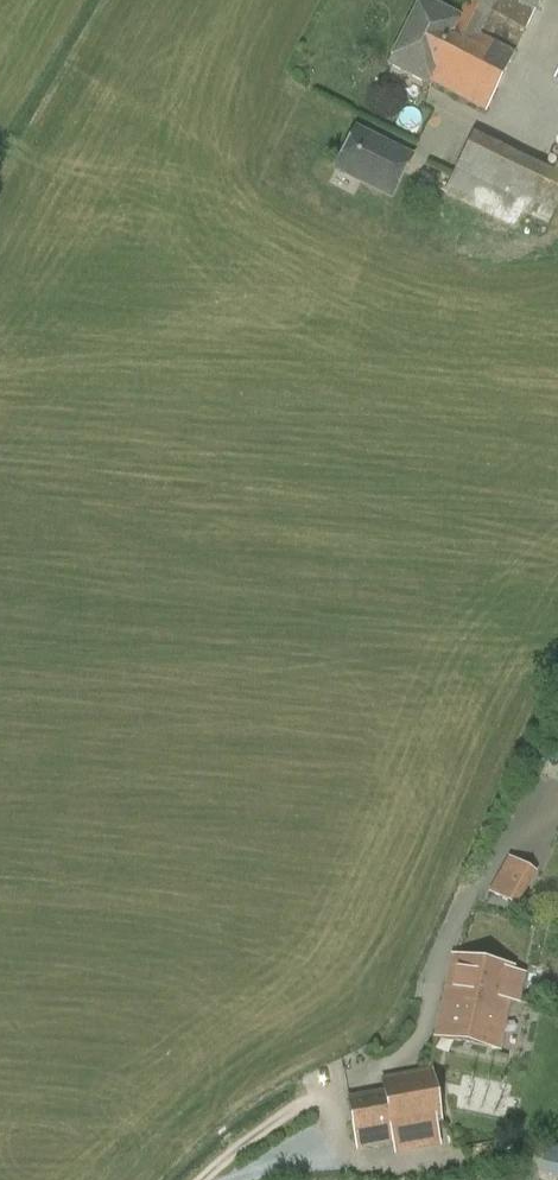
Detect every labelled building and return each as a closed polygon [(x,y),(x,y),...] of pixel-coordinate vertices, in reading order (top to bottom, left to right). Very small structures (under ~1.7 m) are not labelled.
[(421,2),(391,66),(426,86),(429,79),(486,110),(512,52),(481,35),(492,13),(525,32),(541,0),(466,0),(455,21),(421,2)] [(410,159),(356,131),(337,168),(390,196),(410,159)] [(444,195),(513,228),(521,212),(546,225),(557,203),(557,160),(551,173),(474,135),(444,195)] [(524,885),(531,872),(510,860),(503,873),(524,885)] [(447,962),(440,1003),(458,1007),(460,1001),(477,1004),(479,994),(505,999),(509,973),(447,962)] [(458,1007),(440,1003),(434,1038),(496,1049),(505,999),(479,994),(477,1004),(460,1001),(458,1007)] [(430,1071),(405,1076),(413,1126),(441,1121),(430,1071)] [(413,1126),(405,1076),(384,1081),(393,1130),(413,1126)] [(386,1111),(353,1119),(360,1148),(393,1140),(386,1111)]
